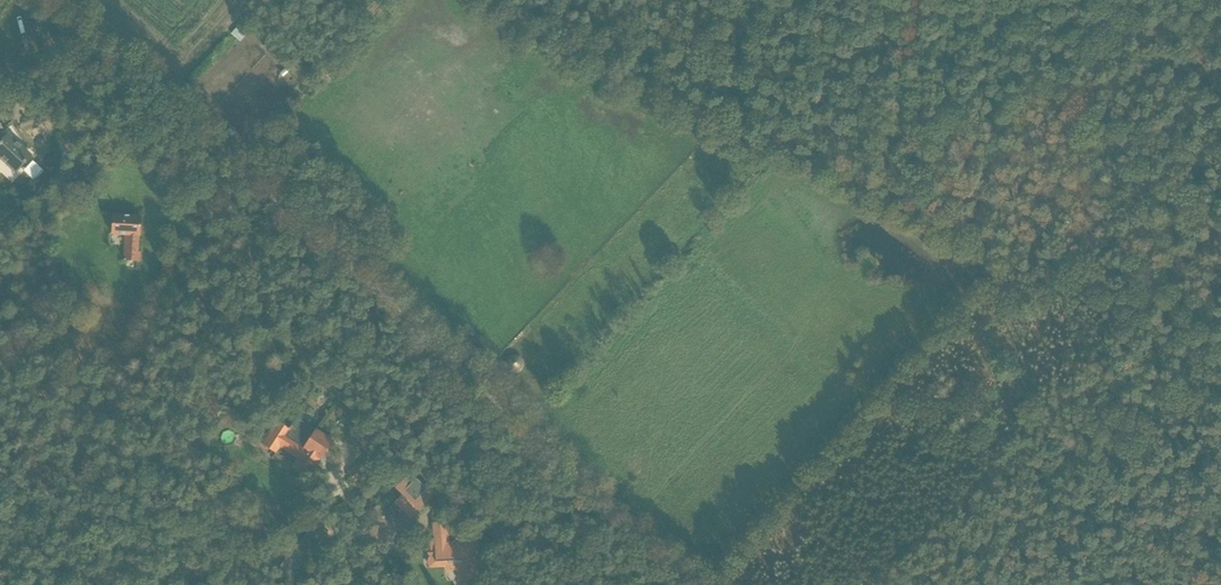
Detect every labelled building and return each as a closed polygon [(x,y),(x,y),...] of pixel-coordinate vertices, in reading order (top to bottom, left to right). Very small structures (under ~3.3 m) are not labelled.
[(16,172),(31,156),(8,135),(3,139),(0,134),(0,158),(16,172)] [(124,260),(140,261),(140,253),(138,252),(139,236),(140,217),(113,215),(112,234),(125,235),(124,260)] [(171,282),(173,263),(163,263),(162,282),(171,282)] [(483,337),(475,345),(482,352),(490,344),(483,337)] [(277,423),(271,433),(263,444),(262,443),(262,444),(275,453),(280,446),(298,458),(292,468),(308,478),(310,475),(311,475),(312,473),(332,442),(316,431),(316,432),(296,419),(292,425),(291,424),(288,429),(276,421),(276,422),(277,423)] [(348,473),(356,482),(368,471),(360,462),(348,473)] [(395,487),(418,510),(432,495),(409,473),(395,487)] [(392,502),(399,494),(394,490),(387,498),(392,502)] [(349,515),(345,502),(322,512),(326,524),(344,517),(349,515)] [(479,579),(477,543),(456,544),(456,542),(453,542),(453,544),(448,545),(447,530),(447,522),(433,522),(434,539),(436,539),(436,545),(434,545),(435,552),(428,553),(428,556),(427,556),(427,561),(429,561),(429,563),(466,560),(467,580),(479,579)]
